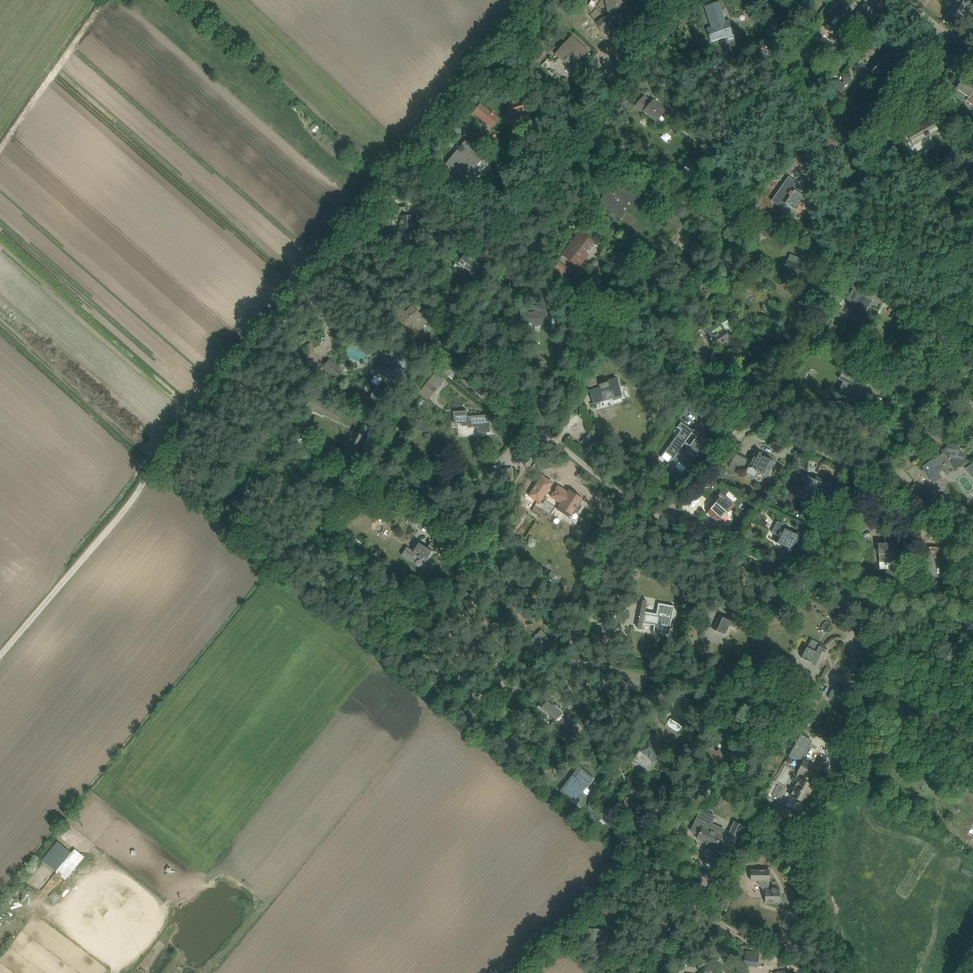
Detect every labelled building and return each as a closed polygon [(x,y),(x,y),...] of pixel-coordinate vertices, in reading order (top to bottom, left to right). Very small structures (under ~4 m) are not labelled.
[(626,5),(625,2),(622,2),(621,0),(606,0),(608,8),(609,12),(608,12),(609,13),(604,17),(603,16),(595,22),(602,32),(609,26),(608,25),(622,21),(622,11),(626,11),(626,5)] [(711,27),(706,29),(711,41),(727,35),(728,39),(735,37),(729,20),(725,22),(718,2),(704,7),(711,27)] [(832,34),(837,38),(842,31),(849,37),(873,10),(865,4),(852,19),(853,20),(850,24),(849,23),(837,13),(826,28),(831,32),(830,33),(832,34)] [(572,36),(554,54),(571,70),(573,68),(577,71),(584,64),(580,60),(588,51),(572,36)] [(878,78),(883,72),(884,73),(890,67),(893,64),(892,63),(894,60),(885,52),(869,69),(878,78)] [(552,70),(559,67),(554,58),(547,62),(552,70)] [(844,82),(853,80),(851,73),(842,75),(844,82)] [(926,75),(924,84),(930,86),(937,88),(940,79),(926,75)] [(972,101),(972,93),(972,92),(972,85),(963,78),(956,89),(957,89),(953,94),(961,100),(963,98),(971,104),(972,101)] [(908,108),(915,96),(903,88),(900,93),(896,100),(908,108)] [(529,115),(527,110),(523,100),(521,93),(510,97),(512,104),(507,106),(510,115),(512,121),(529,115)] [(643,95),(634,106),(642,114),(645,111),(656,120),(653,124),(658,128),(666,120),(661,115),(665,111),(653,101),(652,103),(643,95)] [(480,104),(474,112),(492,127),(499,118),(491,111),(490,112),(480,104)] [(958,120),(964,125),(970,118),(964,113),(958,120)] [(924,122),(905,132),(903,134),(913,151),(931,140),(929,136),(939,131),(931,118),(924,122)] [(456,150),(443,166),(462,182),(469,173),(468,172),(478,158),(475,156),(480,150),(469,141),(460,153),(456,150)] [(776,176),(772,176),(772,180),(781,180),(781,176),(784,176),(783,171),(783,170),(775,171),(776,176)] [(788,176),(771,201),(780,207),(783,202),(793,208),(798,212),(803,205),(805,206),(808,201),(804,198),(808,193),(800,187),(797,192),(792,189),(796,182),(788,176)] [(602,196),(598,202),(617,214),(633,192),(615,179),(610,186),(606,187),(603,191),(602,196)] [(380,214),(390,212),(388,201),(378,203),(380,214)] [(410,236),(409,231),(412,231),(412,230),(414,230),(412,216),(407,216),(406,207),(394,208),(395,221),(401,220),(401,229),(397,230),(398,238),(410,236)] [(763,225),(759,233),(765,236),(769,228),(763,225)] [(579,230),(561,255),(567,260),(572,263),(579,268),(578,266),(587,254),(585,254),(594,241),(579,230)] [(618,246),(612,250),(617,257),(623,253),(618,246)] [(828,262),(830,256),(827,255),(828,252),(821,249),(818,258),(828,262)] [(474,275),(483,264),(467,252),(459,262),(474,275)] [(797,275),(801,266),(803,260),(790,255),(788,261),(784,270),(797,275)] [(564,274),(568,269),(559,263),(555,267),(564,274)] [(564,286),(568,281),(564,278),(560,283),(564,286)] [(865,311),(871,301),(873,299),(881,304),(888,293),(876,284),(871,292),(859,285),(850,299),(855,303),(854,305),(865,311)] [(831,304),(828,309),(833,312),(837,307),(831,304)] [(521,323),(532,322),(532,325),(551,324),(550,305),(539,306),(535,306),(535,313),(528,313),(527,310),(521,311),(521,323)] [(413,307),(406,313),(403,309),(397,314),(400,318),(414,333),(429,320),(423,313),(420,316),(413,307)] [(429,320),(437,329),(445,322),(437,314),(429,320)] [(730,339),(727,334),(734,330),(728,320),(721,324),(720,323),(712,328),(716,335),(710,339),(715,347),(723,343),(725,342),(730,339)] [(459,375),(451,364),(446,368),(423,340),(412,348),(452,380),(459,375)] [(392,357),(391,360),(384,356),(376,370),(384,375),(394,381),(397,376),(405,380),(407,375),(402,372),(411,357),(404,354),(394,348),(390,355),(392,357)] [(696,354),(692,361),(700,366),(704,359),(696,354)] [(329,359),(322,367),(330,374),(336,378),(343,370),(329,359)] [(865,391),(868,392),(872,385),(843,371),(839,378),(844,381),(838,393),(859,403),(865,391)] [(594,404),(613,398),(613,401),(622,398),(621,396),(622,395),(616,378),(598,384),(600,388),(590,391),(594,404)] [(489,415),(467,416),(466,411),(453,411),(454,424),(461,423),(461,427),(467,427),(477,427),(477,433),(490,433),(489,415)] [(687,430),(689,428),(681,422),(677,428),(681,430),(665,452),(673,458),(679,462),(686,468),(699,450),(703,453),(710,443),(702,438),(700,440),(696,437),(690,446),(685,442),(691,433),(687,430)] [(353,459),(356,455),(357,453),(364,456),(367,449),(377,431),(372,429),(364,424),(358,434),(354,432),(343,454),(353,459)] [(598,441),(592,432),(580,442),(587,449),(598,441)] [(928,463),(923,467),(927,472),(926,472),(933,482),(941,477),(938,472),(943,469),(946,474),(954,470),(968,461),(955,442),(941,451),(943,454),(928,463)] [(756,479),(759,472),(767,476),(774,461),(761,455),(762,453),(756,450),(750,464),(745,473),(756,479)] [(747,459),(735,454),(730,466),(741,471),(747,459)] [(718,465),(712,477),(721,481),(727,470),(718,465)] [(501,469),(501,480),(514,480),(513,468),(501,469)] [(813,499),(819,502),(824,504),(830,492),(824,489),(826,485),(821,483),(823,480),(816,476),(814,479),(804,475),(797,488),(814,497),(813,499)] [(542,477),(530,496),(540,503),(552,483),(542,477)] [(916,484),(907,492),(912,497),(921,489),(916,484)] [(670,485),(660,500),(666,505),(677,490),(670,485)] [(558,487),(551,497),(562,504),(557,510),(565,515),(567,512),(571,515),(574,511),(578,513),(582,506),(580,505),(581,503),(579,502),(581,499),(581,498),(578,496),(570,491),(568,493),(558,487)] [(719,522),(735,504),(721,492),(712,502),(714,504),(707,512),(719,522)] [(799,512),(796,517),(804,521),(806,515),(799,512)] [(453,524),(455,521),(445,516),(443,520),(453,524)] [(700,520),(697,527),(707,532),(710,524),(700,520)] [(783,524),(777,521),(771,532),(777,535),(774,541),(788,548),(787,550),(793,553),(802,535),(797,532),(796,534),(782,527),(783,524)] [(356,539),(352,543),(357,547),(361,542),(356,539)] [(736,539),(733,544),(741,548),(744,543),(736,539)] [(407,547),(401,555),(413,563),(418,556),(426,562),(432,551),(431,551),(433,548),(435,550),(439,545),(432,541),(427,548),(419,543),(413,551),(407,547)] [(893,563),(900,563),(900,547),(897,547),(897,543),(878,544),(878,561),(893,561),(893,563)] [(929,547),(927,576),(946,577),(948,548),(929,547)] [(551,571),(545,579),(554,586),(560,579),(551,571)] [(655,625),(654,631),(669,634),(671,620),(674,606),(659,603),(657,614),(645,612),(647,601),(643,600),(638,628),(642,629),(643,623),(655,625)] [(398,629),(400,630),(408,636),(418,623),(410,617),(408,616),(398,629)] [(729,626),(735,628),(738,620),(730,617),(729,620),(719,616),(713,630),(725,635),(729,626)] [(832,622),(825,623),(827,632),(834,630),(832,622)] [(532,639),(544,651),(553,642),(541,630),(532,639)] [(596,634),(594,643),(609,646),(610,636),(596,634)] [(811,639),(801,658),(815,665),(822,652),(824,653),(827,648),(811,639)] [(828,698),(839,703),(846,690),(834,684),(828,698)] [(545,709),(555,718),(557,716),(559,719),(552,727),(559,734),(565,727),(573,734),(578,728),(568,720),(571,717),(563,711),(561,714),(559,712),(560,711),(550,703),(545,709)] [(675,732),(680,727),(674,721),(669,726),(675,732)] [(635,760),(649,770),(663,750),(649,740),(635,760)] [(702,751),(706,758),(709,756),(714,767),(721,764),(718,758),(723,756),(720,749),(715,751),(712,746),(702,751)] [(813,785),(809,783),(811,779),(813,780),(819,769),(803,760),(797,772),(802,775),(800,779),(799,778),(790,796),(804,803),(813,785)] [(579,766),(560,791),(575,802),(594,778),(579,766)] [(697,773),(690,781),(695,785),(702,778),(697,773)] [(707,821),(709,817),(699,812),(689,831),(697,835),(696,839),(703,842),(702,843),(709,846),(709,845),(716,848),(719,843),(723,845),(722,846),(731,850),(743,826),(734,821),(727,836),(723,835),(725,830),(707,821)] [(78,852),(60,873),(70,882),(88,861),(78,852)] [(765,890),(765,893),(765,903),(779,903),(779,900),(781,899),(781,894),(779,892),(779,890),(776,890),(776,889),(775,889),(775,888),(774,888),(773,888),(773,887),(773,888),(772,888),(771,888),(771,889),(771,890),(769,890),(769,870),(759,870),(751,870),(751,881),(758,881),(758,885),(764,890),(765,890)] [(736,887),(740,880),(732,875),(728,882),(736,887)] [(758,954),(747,952),(745,963),(756,965),(758,954)]
